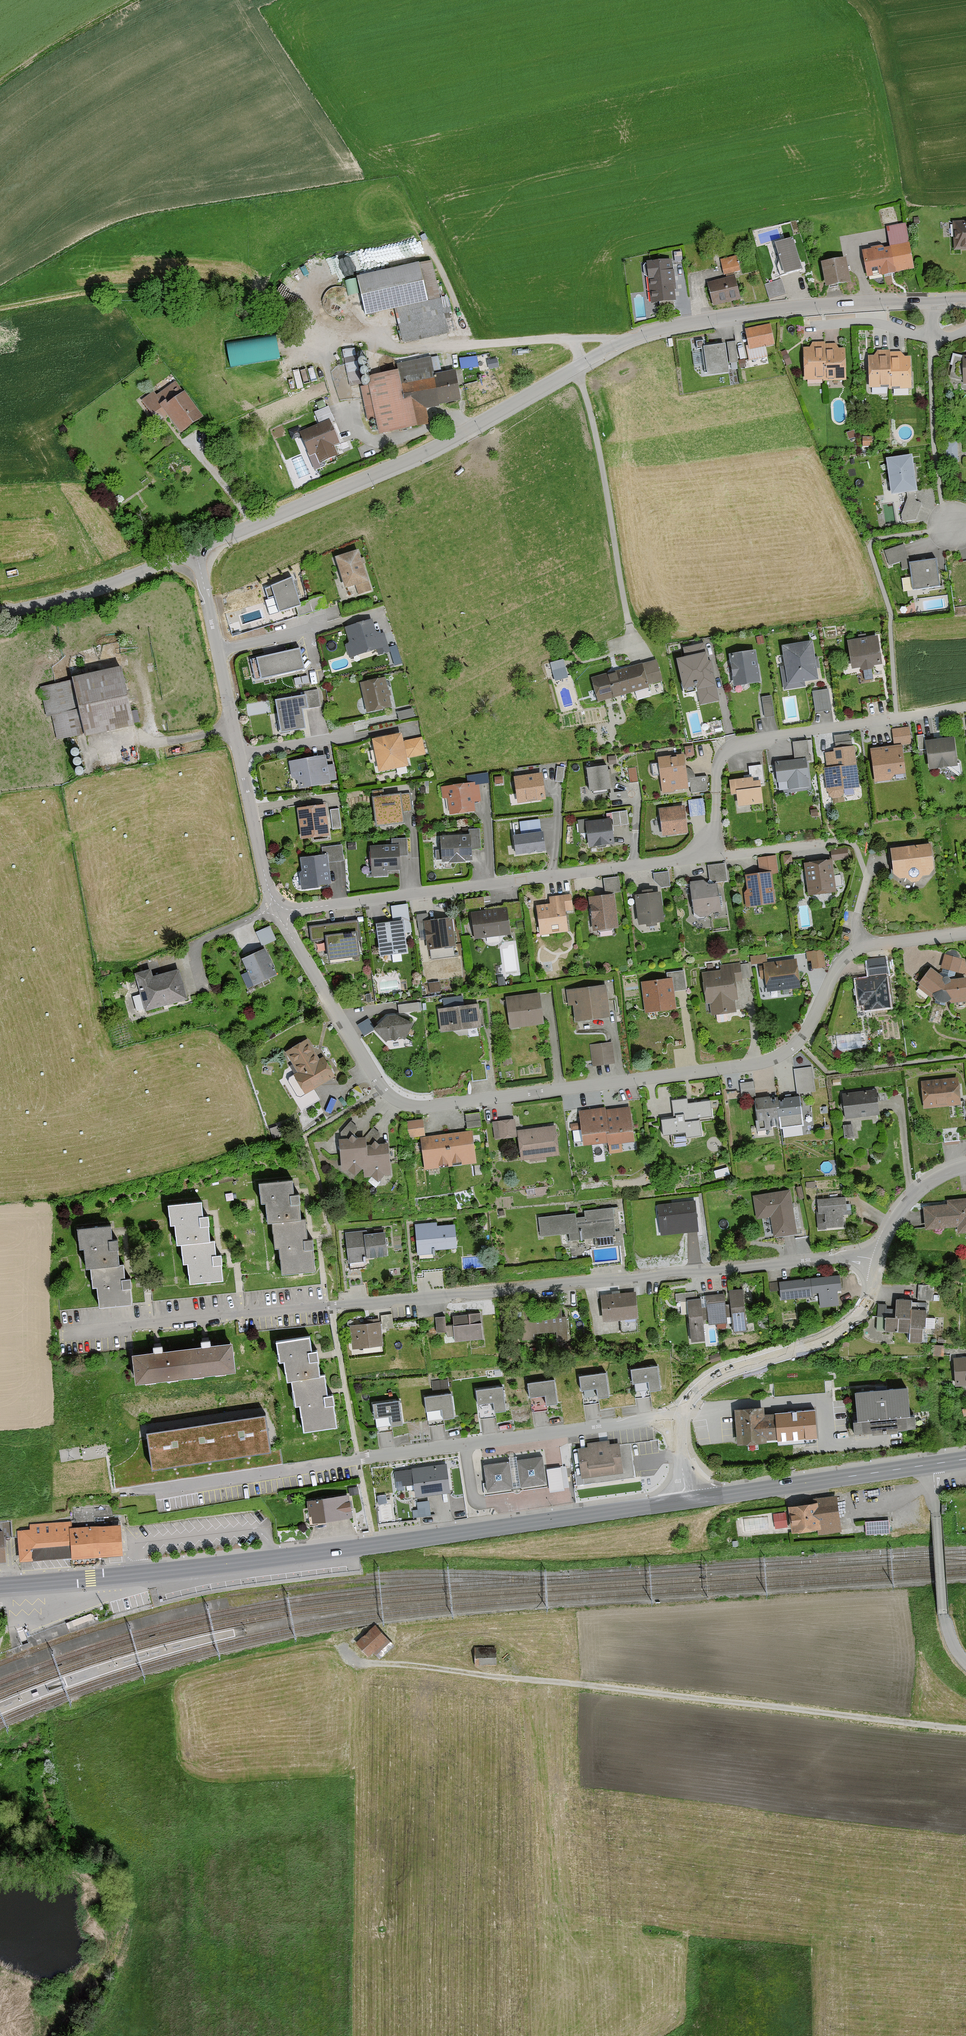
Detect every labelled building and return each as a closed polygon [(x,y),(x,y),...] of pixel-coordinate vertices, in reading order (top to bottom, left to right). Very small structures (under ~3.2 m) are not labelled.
[(953,223),(954,251),(965,250),(965,223),(953,223)] [(908,245),(905,226),(887,229),(890,248),(863,252),(868,279),(915,271),(911,244),(908,245)] [(805,270),(795,240),(778,245),(787,275),(805,270)] [(737,258),(722,261),(725,276),(740,273),(737,258)] [(851,285),(848,260),(823,263),(827,288),(851,285)] [(673,273),(672,262),(649,264),(650,282),(652,282),(653,304),(677,302),(676,286),(677,286),(676,273),(673,273)] [(440,300),(432,263),(358,279),(366,317),(396,311),(403,344),(454,333),(446,299),(440,300)] [(742,299),(736,278),(709,285),(714,306),(742,299)] [(786,295),(781,281),(766,286),(770,300),(786,295)] [(771,326),(746,331),(749,347),(746,347),(749,363),(767,359),(765,349),(776,347),(771,326)] [(281,337),(232,338),(233,360),(282,359),(281,337)] [(737,364),(735,343),(728,344),(730,364),(737,364)] [(839,349),(836,345),(825,345),(825,343),(813,343),(810,349),(804,349),(804,381),(824,381),(824,383),(847,383),(847,349),(839,349)] [(730,373),(726,346),(705,348),(708,376),(730,373)] [(878,351),(876,357),(870,357),(870,389),(882,389),(882,387),(892,387),(892,389),(901,389),(901,391),(913,391),(913,357),(904,357),(902,353),(890,353),(890,351),(878,351)] [(479,354),(461,355),(462,366),(479,366),(479,354)] [(367,378),(369,388),(362,389),(368,423),(377,421),(379,436),(431,426),(427,409),(463,402),(457,372),(442,374),(439,358),(397,366),(398,372),(367,378)] [(203,419),(175,383),(157,396),(154,392),(140,403),(157,425),(167,417),(182,436),(203,419)] [(329,408),(314,414),(319,426),(301,434),(312,458),(316,456),(320,465),(338,457),(334,448),(340,445),(332,426),(336,424),(329,408)] [(957,464),(957,444),(946,445),(947,465),(957,464)] [(921,506),(916,502),(915,493),(919,493),(913,456),(887,460),(892,497),(907,495),(908,500),(901,517),(902,524),(916,522),(921,506)] [(908,561),(904,547),(885,554),(890,567),(908,561)] [(371,591),(359,552),(337,558),(347,590),(356,588),(358,595),(371,591)] [(940,588),(937,563),(911,566),(915,591),(940,588)] [(300,605),(292,580),(266,592),(269,601),(275,599),(280,614),(296,609),(299,617),(326,609),(322,598),(300,605)] [(377,636),(373,622),(344,630),(348,645),(345,646),(348,659),(377,651),(379,657),(390,653),(385,634),(377,636)] [(883,666),(877,638),(848,644),(853,672),(862,670),(863,673),(875,671),(874,668),(883,666)] [(814,643),(782,648),(785,669),(781,670),(784,692),(805,689),(804,683),(819,681),(814,643)] [(707,651),(688,655),(690,663),(682,664),(687,688),(699,686),(702,703),(718,700),(707,651)] [(299,652),(252,662),(256,682),(303,671),(299,652)] [(761,683),(756,652),(731,656),(736,687),(761,683)] [(399,662),(397,653),(389,655),(392,664),(399,662)] [(566,657),(552,660),(556,678),(569,676),(566,657)] [(663,684),(657,663),(593,680),(600,705),(650,691),(649,688),(663,684)] [(134,729),(123,670),(73,680),(74,683),(40,689),(46,721),(53,720),(57,741),(86,736),(86,738),(134,729)] [(392,709),(385,680),(361,685),(368,715),(392,709)] [(831,713),(828,691),(812,693),(815,715),(831,713)] [(319,692),(302,695),(303,699),(277,702),(281,735),(308,731),(309,740),(329,737),(325,709),(321,710),(319,692)] [(774,718),(771,697),(761,699),(764,719),(774,718)] [(414,718),(412,711),(397,715),(399,722),(414,718)] [(910,745),(909,729),(891,731),(892,747),(910,745)] [(426,757),(422,739),(404,743),(402,736),(373,742),(380,774),(410,768),(408,760),(426,757)] [(851,749),(849,736),(833,738),(835,750),(833,750),(834,754),(825,755),(826,770),(824,770),(826,794),(829,794),(830,805),(861,801),(855,748),(851,749)] [(925,751),(924,737),(917,738),(918,752),(925,751)] [(958,768),(956,740),(927,743),(930,771),(958,768)] [(794,762),(776,764),(779,785),(789,784),(790,791),(810,789),(807,765),(811,764),(808,743),(792,745),(794,762)] [(874,784),(891,782),(895,776),(905,775),(902,747),(870,751),(874,784)] [(695,758),(694,748),(685,749),(686,759),(695,758)] [(689,792),(685,756),(659,759),(663,795),(689,792)] [(292,779),(304,786),(304,789),(330,786),(329,783),(335,782),(333,767),(327,768),(326,758),(290,763),(292,779)] [(764,786),(762,766),(749,768),(750,780),(731,782),(733,797),(739,797),(740,808),(764,806),(762,786),(764,786)] [(611,794),(609,767),(586,769),(588,796),(611,794)] [(564,770),(557,769),(555,784),(562,785),(564,770)] [(696,777),(690,773),(691,794),(708,793),(708,779),(696,780),(696,777)] [(546,802),(542,775),(515,779),(518,805),(546,802)] [(481,804),(478,784),(441,788),(443,801),(449,800),(451,816),(476,813),(475,804),(481,804)] [(412,814),(410,796),(373,800),(377,829),(405,825),(404,815),(412,814)] [(705,818),(703,801),(689,803),(691,819),(705,818)] [(330,838),(326,806),(298,810),(302,841),(330,838)] [(689,836),(686,808),(660,811),(664,839),(689,836)] [(338,811),(330,812),(333,831),(341,830),(338,811)] [(628,827),(626,813),(612,815),(614,828),(628,827)] [(615,846),(612,821),(589,824),(589,821),(579,822),(581,839),(589,838),(591,850),(615,846)] [(547,853),(545,834),(540,834),(539,822),(520,824),(521,836),(515,837),(517,856),(547,853)] [(481,850),(480,830),(468,831),(469,836),(442,838),(443,863),(474,862),(474,850),(481,850)] [(391,846),(370,847),(371,879),(385,878),(384,873),(402,872),(402,856),(407,856),(407,840),(391,840),(391,846)] [(344,863),(342,846),(322,849),(323,857),(302,860),(304,875),(300,875),(302,890),(332,886),(329,865),(344,863)] [(920,883),(924,878),(932,877),(936,871),(933,846),(892,849),(895,876),(901,881),(907,880),(913,884),(920,883)] [(848,851),(833,852),(834,863),(849,861),(848,851)] [(759,875),(773,876),(779,875),(776,858),(757,860),(759,875)] [(833,862),(805,865),(809,896),(836,893),(833,862)] [(709,882),(719,884),(727,883),(725,865),(707,867),(709,882)] [(654,882),(662,890),(670,889),(668,874),(654,876),(654,882)] [(773,876),(759,875),(746,877),(748,892),(745,895),(747,909),(777,906),(773,876)] [(620,893),(618,879),(603,881),(605,895),(620,893)] [(719,884),(709,882),(691,885),(695,917),(722,914),(719,884)] [(665,924),(662,894),(637,897),(640,927),(665,924)] [(573,913),(571,896),(549,898),(550,906),(537,907),(541,937),(569,933),(567,913),(573,913)] [(618,930),(614,896),(589,899),(592,927),(598,926),(599,932),(618,930)] [(409,919),(407,906),(391,908),(393,921),(409,919)] [(511,936),(507,910),(472,914),(475,940),(511,936)] [(456,948),(454,919),(428,922),(428,916),(417,917),(419,934),(426,933),(427,950),(456,948)] [(408,955),(403,923),(377,927),(381,959),(408,955)] [(360,960),(357,924),(309,929),(311,945),(327,943),(329,963),(360,960)] [(256,934),(263,948),(276,942),(269,928),(256,934)] [(277,978),(265,951),(242,961),(255,988),(277,978)] [(824,968),(822,951),(805,953),(807,963),(811,962),(812,970),(824,968)] [(941,976),(933,969),(919,988),(941,1005),(965,1002),(965,979),(954,981),(956,974),(959,975),(963,961),(945,955),(941,969),(943,970),(941,976)] [(766,964),(765,956),(750,958),(751,965),(766,964)] [(885,958),(867,960),(869,975),(886,973),(885,958)] [(801,989),(796,961),(764,966),(768,994),(801,989)] [(740,967),(740,964),(720,967),(721,972),(702,974),(707,1007),(711,1006),(712,1017),(737,1014),(736,1002),(739,1002),(737,984),(743,983),(743,981),(750,980),(748,966),(740,967)] [(154,978),(152,971),(134,976),(140,997),(133,999),(137,1013),(145,1011),(146,1013),(188,1002),(180,971),(154,978)] [(687,991),(685,973),(665,975),(666,980),(642,983),(646,1015),(677,1011),(675,993),(687,991)] [(891,1009),(888,977),(857,980),(859,1007),(866,1007),(867,1011),(891,1009)] [(440,993),(439,982),(428,983),(430,995),(440,993)] [(611,1018),(606,986),(566,992),(569,1007),(575,1006),(577,1023),(611,1018)] [(465,994),(445,995),(445,1003),(465,1003),(465,994)] [(544,1026),(541,995),(506,999),(510,1030),(544,1026)] [(399,1001),(400,1010),(423,1009),(423,1000),(399,1001)] [(482,1027),(480,1005),(439,1011),(442,1033),(482,1027)] [(415,1026),(395,1017),(388,1018),(374,1032),(388,1044),(392,1041),(397,1043),(401,1041),(406,1043),(415,1026)] [(320,1062),(307,1041),(285,1055),(298,1075),(295,1076),(307,1096),(337,1078),(324,1059),(320,1062)] [(615,1064),(613,1044),(591,1047),(593,1067),(615,1064)] [(796,1086),(795,1086),(796,1097),(811,1096),(809,1079),(796,1080),(796,1086)] [(961,1107),(959,1079),(922,1082),(924,1110),(961,1107)] [(756,1098),(753,1084),(739,1085),(740,1099),(756,1098)] [(881,1116),(878,1092),(841,1096),(844,1120),(881,1116)] [(803,1130),(800,1098),(780,1100),(780,1098),(756,1100),(759,1133),(781,1131),(781,1133),(803,1130)] [(687,1101),(672,1103),(674,1120),(662,1121),(664,1139),(672,1138),(673,1147),(689,1145),(689,1139),(703,1138),(701,1120),(714,1119),(712,1103),(687,1105),(687,1101)] [(606,1109),(579,1112),(584,1147),(609,1143),(610,1147),(636,1144),(632,1109),(607,1112),(606,1109)] [(481,1115),(466,1116),(467,1130),(482,1129),(481,1115)] [(425,1138),(423,1121),(407,1123),(408,1139),(425,1138)] [(517,1138),(515,1121),(493,1124),(495,1141),(517,1138)] [(382,1146),(378,1143),(382,1136),(373,1130),(363,1140),(359,1140),(354,1138),(354,1136),(360,1131),(351,1123),(341,1135),(341,1141),(343,1173),(352,1173),(358,1177),(364,1172),(366,1172),(366,1179),(375,1178),(381,1184),(387,1178),(393,1177),(392,1146),(382,1146)] [(557,1127),(519,1132),(523,1163),(561,1158),(557,1127)] [(855,1140),(853,1127),(845,1127),(846,1141),(855,1140)] [(478,1166),(474,1133),(421,1140),(425,1173),(478,1166)] [(292,1194),(290,1179),(256,1183),(259,1204),(264,1204),(267,1224),(270,1223),(274,1250),(279,1249),(282,1275),(316,1271),(313,1250),(314,1250),(313,1239),(307,1240),(304,1219),(300,1220),(298,1204),(300,1204),(299,1193),(292,1194)] [(803,1201),(801,1188),(795,1189),(798,1202),(803,1201)] [(792,1191),(754,1198),(758,1222),(772,1220),(775,1240),(800,1235),(792,1191)] [(847,1200),(817,1202),(818,1214),(817,1214),(818,1231),(844,1229),(843,1215),(848,1214),(847,1200)] [(948,1202),(948,1207),(925,1209),(927,1233),(958,1230),(959,1236),(965,1236),(965,1201),(948,1202)] [(696,1203),(659,1206),(662,1237),(699,1234),(696,1203)] [(206,1219),(205,1204),(170,1208),(173,1229),(178,1228),(180,1249),(183,1248),(185,1267),(191,1267),(193,1286),(227,1283),(225,1269),(226,1269),(225,1257),(219,1258),(217,1245),(214,1245),(212,1230),(214,1229),(213,1219),(206,1219)] [(576,1219),(576,1215),(539,1219),(541,1238),(569,1236),(570,1243),(616,1238),(613,1210),(585,1213),(585,1218),(576,1219)] [(437,1224),(415,1226),(417,1257),(437,1256),(437,1252),(457,1250),(455,1226),(437,1228),(437,1224)] [(115,1243),(113,1228),(79,1231),(81,1253),(87,1252),(89,1272),(92,1272),(94,1291),(99,1291),(101,1310),(135,1306),(134,1292),(135,1292),(133,1281),(127,1282),(126,1268),(122,1268),(121,1253),(122,1253),(121,1242),(115,1243)] [(389,1257),(387,1234),(368,1236),(367,1233),(346,1234),(349,1265),(368,1264),(367,1259),(389,1257)] [(842,1292),(840,1278),(769,1286),(770,1294),(781,1292),(782,1301),(814,1298),(814,1296),(819,1295),(821,1309),(839,1307),(837,1292),(842,1292)] [(931,1288),(917,1288),(917,1302),(931,1303),(931,1288)] [(748,1331),(744,1291),(731,1292),(732,1304),(727,1305),(726,1296),(707,1298),(708,1309),(705,1309),(704,1301),(689,1302),(693,1344),(708,1342),(706,1322),(708,1322),(709,1326),(729,1324),(728,1320),(734,1320),(736,1333),(748,1331)] [(640,1321),(638,1294),(602,1297),(604,1324),(623,1322),(624,1333),(635,1332),(634,1322),(640,1321)] [(912,1311),(913,1302),(896,1302),(896,1310),(887,1310),(887,1307),(878,1307),(878,1319),(887,1319),(887,1335),(912,1335),(912,1344),(925,1344),(925,1330),(928,1330),(928,1305),(917,1305),(917,1311),(912,1311)] [(569,1342),(567,1308),(521,1310),(523,1342),(535,1341),(535,1336),(557,1334),(558,1343),(569,1342)] [(482,1325),(481,1315),(453,1316),(454,1326),(447,1327),(447,1318),(436,1319),(437,1334),(447,1333),(447,1338),(456,1338),(456,1343),(484,1341),(483,1324),(482,1325)] [(393,1316),(382,1317),(384,1330),(394,1329),(393,1316)] [(384,1347),(381,1323),(351,1327),(354,1351),(384,1347)] [(315,1353),(313,1338),(279,1343),(282,1364),(288,1363),(291,1383),(294,1383),(298,1409),(304,1408),(308,1434),(341,1429),(338,1408),(339,1408),(337,1397),(331,1398),(328,1377),(324,1378),(322,1363),(323,1363),(322,1352),(315,1353)] [(240,1373),(237,1345),(215,1347),(215,1343),(205,1344),(205,1348),(167,1353),(167,1348),(157,1349),(157,1354),(136,1356),(139,1385),(240,1373)] [(953,1356),(955,1384),(965,1383),(965,1355),(953,1356)] [(664,1392),(661,1367),(633,1370),(634,1386),(651,1384),(652,1393),(664,1392)] [(612,1399),(610,1375),(581,1378),(583,1394),(600,1392),(601,1401),(612,1399)] [(560,1405),(557,1381),(529,1384),(531,1400),(548,1398),(549,1407),(560,1405)] [(508,1412),(505,1387),(477,1390),(479,1406),(495,1404),(496,1413),(508,1412)] [(912,1418),(910,1390),(858,1395),(860,1424),(858,1424),(859,1436),(920,1430),(918,1418),(912,1418)] [(457,1419),(454,1395),(426,1398),(428,1414),(444,1412),(445,1421),(457,1419)] [(405,1426),(403,1402),(374,1405),(376,1421),(393,1419),(394,1427),(405,1426)] [(765,1416),(764,1409),(735,1411),(737,1447),(767,1444),(766,1442),(778,1441),(776,1415),(765,1416)] [(265,1410),(145,1428),(150,1464),(271,1446),(265,1410)] [(814,1412),(776,1415),(778,1441),(816,1438),(814,1412)] [(626,1475),(622,1445),(612,1446),(611,1442),(588,1445),(589,1448),(578,1450),(582,1481),(626,1475)] [(548,1485),(544,1458),(519,1461),(518,1458),(506,1460),(507,1464),(485,1467),(489,1494),(548,1485)] [(404,1487),(417,1492),(417,1498),(452,1494),(448,1466),(413,1471),(413,1472),(395,1474),(396,1482),(403,1481),(404,1487)] [(842,1533),(837,1496),(813,1500),(813,1505),(791,1508),(795,1535),(819,1531),(819,1536),(842,1533)] [(354,1520),(350,1497),(308,1503),(310,1514),(309,1514),(311,1528),(326,1525),(326,1524),(354,1520)] [(414,1500),(416,1514),(432,1512),(430,1497),(414,1500)] [(786,1529),(785,1515),(774,1515),(775,1530),(786,1529)] [(30,1531),(17,1532),(19,1564),(124,1557),(122,1525),(72,1529),(72,1522),(29,1525),(30,1531)] [(891,1535),(890,1522),(866,1523),(866,1535),(891,1535)] [(375,1626),(357,1644),(369,1656),(374,1652),(379,1658),(393,1644),(375,1626)] [(496,1649),(474,1649),(474,1668),(496,1668),(496,1649)]
